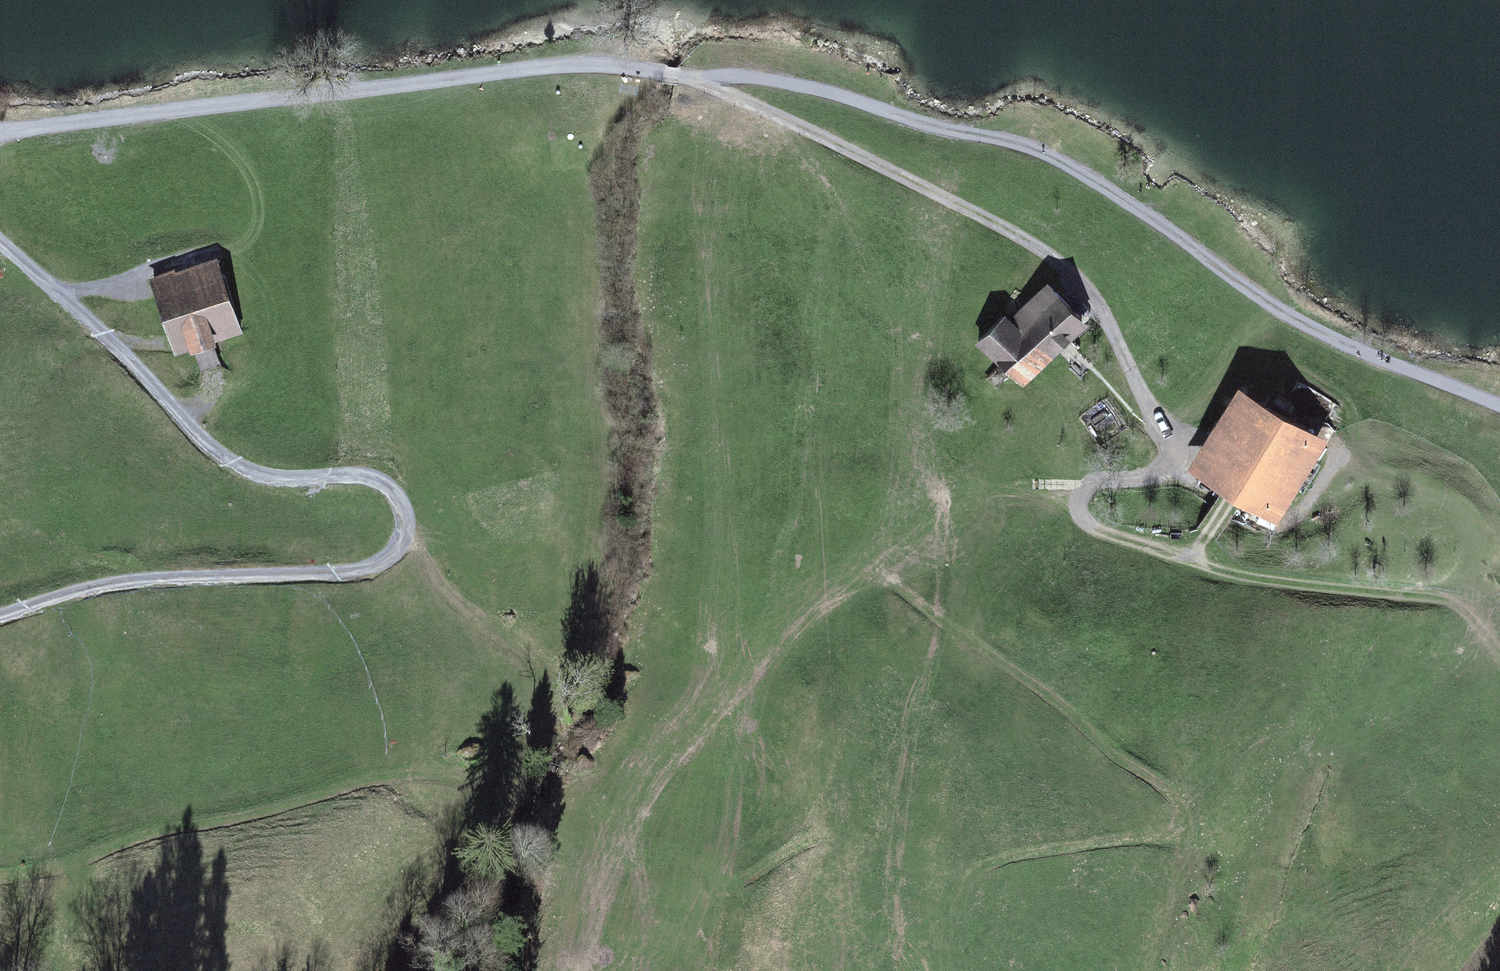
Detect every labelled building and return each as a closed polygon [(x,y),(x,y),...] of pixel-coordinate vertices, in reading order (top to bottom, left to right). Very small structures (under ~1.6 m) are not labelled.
[(242,332),(219,263),(155,284),(178,353),(242,332)] [(1089,324),(1047,282),(1010,319),(1004,313),(975,344),(1023,386),(1089,324)] [(1328,439),(1238,386),(1188,470),(1277,524),(1328,439)]
